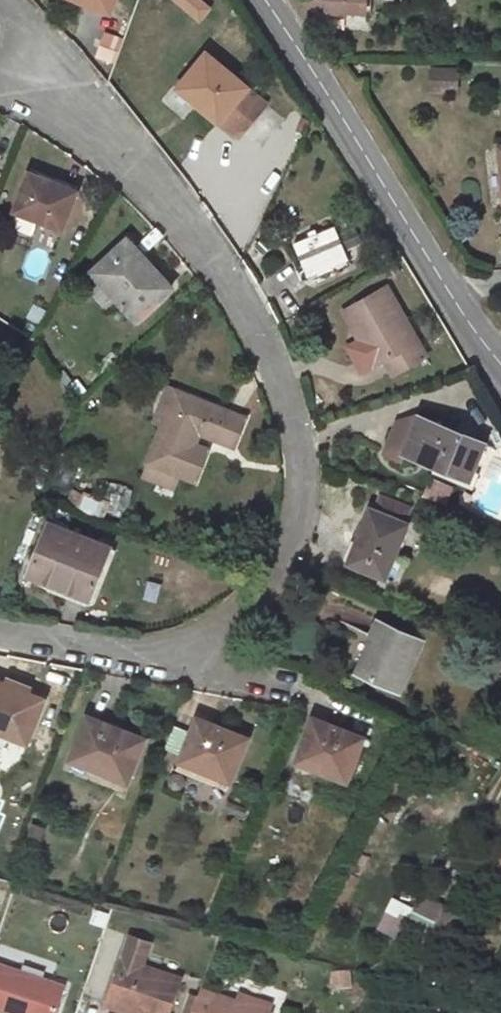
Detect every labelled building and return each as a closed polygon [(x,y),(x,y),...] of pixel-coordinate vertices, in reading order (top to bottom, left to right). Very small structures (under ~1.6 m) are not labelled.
[(111,18),(118,0),(66,0),(111,18)] [(323,1),(315,0),(303,0),(305,9),(351,16),(351,12),(367,14),(367,0),(324,0),(323,1)] [(248,87),(207,53),(180,86),(194,97),(193,100),(210,114),(214,109),(242,132),(266,103),(247,88),(248,87)] [(457,70),(432,70),(432,91),(446,90),(446,83),(457,83),(457,70)] [(242,132),(214,109),(210,114),(238,137),(242,132)] [(301,116),(294,130),(303,135),(310,120),(301,116)] [(60,185),(29,173),(15,211),(17,212),(38,220),(63,229),(77,194),(60,187),(60,185)] [(38,220),(17,212),(11,227),(32,235),(38,220)] [(348,255),(336,228),(318,236),(311,239),(294,246),(305,272),(348,255)] [(318,236),(315,230),(308,233),(311,239),(318,236)] [(270,245),(263,238),(256,245),(263,252),(270,245)] [(132,244),(128,240),(116,251),(120,255),(132,244)] [(163,278),(132,244),(120,255),(116,251),(93,272),(137,321),(168,292),(159,282),(163,278)] [(348,255),(305,272),(307,277),(350,260),(348,255)] [(397,263),(383,271),(388,280),(402,271),(397,263)] [(172,288),(163,278),(159,282),(168,292),(172,288)] [(426,356),(387,287),(344,311),(375,364),(385,359),(394,375),(426,356)] [(375,364),(361,340),(355,343),(369,367),(375,364)] [(163,425),(176,391),(169,388),(155,422),(163,425)] [(245,418),(176,391),(163,425),(147,463),(180,477),(195,482),(208,450),(195,445),(200,434),(234,447),(245,418)] [(484,443),(419,416),(404,453),(469,480),(477,459),(481,449),(484,443)] [(492,454),(481,449),(477,459),(488,464),(492,454)] [(142,476),(175,489),(180,477),(147,463),(142,476)] [(109,508),(71,493),(65,508),(103,523),(109,508)] [(404,523),(410,508),(381,496),(375,512),(370,509),(358,541),(360,543),(352,564),(385,578),(385,577),(395,581),(402,563),(393,559),(407,525),(404,523)] [(64,525),(55,520),(54,525),(63,529),(64,525)] [(54,525),(50,524),(29,575),(90,599),(110,548),(63,529),(54,525)] [(423,640),(379,621),(372,637),(374,638),(378,639),(376,644),(372,642),(358,672),(399,690),(423,640)] [(8,678),(6,684),(0,682),(0,743),(5,744),(9,735),(27,742),(44,700),(28,693),(31,687),(8,678)] [(144,739),(88,716),(72,757),(108,772),(108,775),(128,783),(144,739)] [(248,738),(197,718),(181,759),(211,771),(211,774),(231,782),(248,738)] [(363,738),(314,719),(298,759),(328,771),(327,773),(347,781),(363,738)] [(211,771),(181,759),(179,764),(177,769),(227,790),(231,782),(211,774),(211,771)] [(187,779),(173,773),(169,785),(174,790),(183,789),(187,779)] [(249,808),(227,800),(224,809),(245,818),(249,808)] [(239,860),(234,875),(243,877),(248,863),(239,860)] [(395,938),(401,920),(383,914),(377,931),(395,938)] [(142,966),(150,943),(130,937),(107,1005),(130,1012),(136,1012),(137,1011),(143,1012),(169,1012),(181,980),(142,966)] [(0,964),(0,1010),(9,1012),(57,1012),(65,990),(66,986),(0,964)] [(350,970),(330,972),(332,989),(352,986),(350,970)] [(201,987),(198,996),(193,1012),(273,1012),(271,1012),(236,999),(201,987)] [(70,991),(65,990),(57,1012),(62,1012),(70,991)] [(275,1002),(239,990),(236,999),(271,1012),(275,1002)] [(198,996),(189,993),(183,1012),(193,1012),(198,996)]
